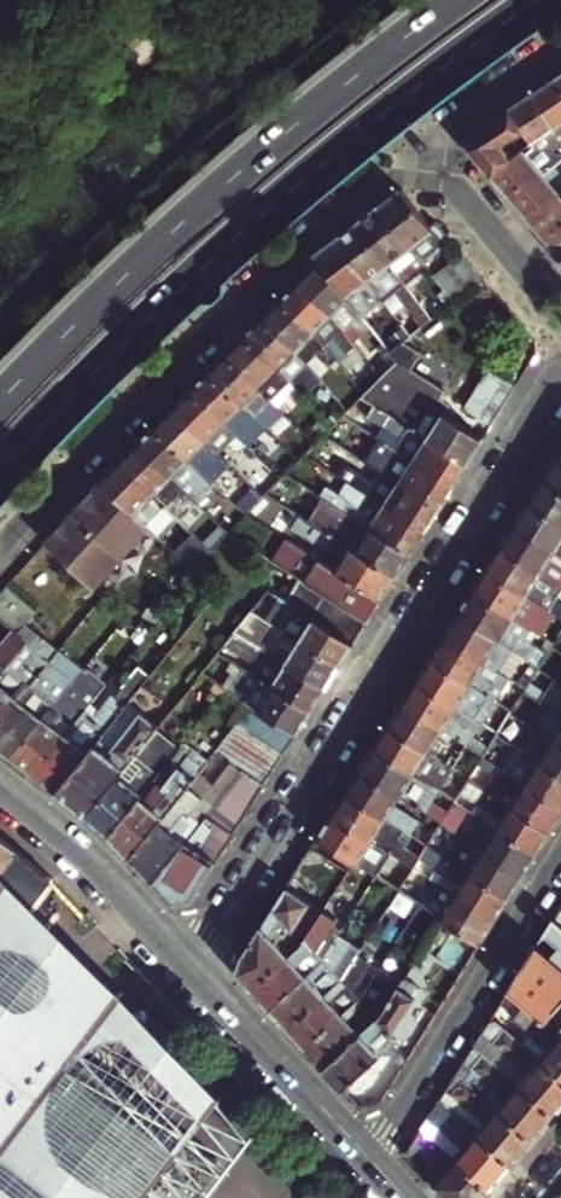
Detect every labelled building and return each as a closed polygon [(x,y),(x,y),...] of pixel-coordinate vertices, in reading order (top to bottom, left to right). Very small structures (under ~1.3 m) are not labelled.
[(557,80),(534,96),(556,129),(558,128),(560,132),(560,87),(557,80)] [(556,129),(534,96),(511,111),(525,132),(533,144),(538,150),(549,153),(560,145),(560,132),(558,128),(556,129)] [(505,145),(525,132),(511,111),(473,136),(472,151),(493,177),(514,159),(505,145)] [(545,177),(560,164),(560,157),(549,153),(538,150),(533,144),(524,151),(514,159),(493,177),(511,198),(542,172),(545,177)] [(545,177),(542,172),(511,198),(528,218),(558,193),(560,196),(560,164),(545,177)] [(426,262),(453,242),(438,224),(433,228),(403,189),(382,205),(426,262)] [(558,193),(528,218),(546,240),(560,228),(560,196),(558,193)] [(413,273),(426,262),(382,205),(362,221),(410,284),(417,279),(413,273)] [(427,306),(410,284),(362,221),(339,239),(384,296),(389,302),(415,336),(436,318),(427,306)] [(546,240),(560,257),(560,228),(546,240)] [(370,308),(384,296),(339,239),(318,255),(321,260),(367,319),(374,313),(370,308)] [(438,278),(447,289),(474,267),(465,256),(438,278)] [(369,321),(367,319),(321,260),(301,281),(334,313),(347,330),(356,322),(361,328),(369,321)] [(447,289),(456,302),(484,279),(474,267),(447,289)] [(355,342),(347,330),(334,313),(301,281),(283,299),(317,333),(327,345),(336,337),(351,353),(358,346),(355,342)] [(427,306),(436,318),(456,302),(447,289),(427,306)] [(370,308),(374,313),(389,302),(384,296),(370,308)] [(339,360),(327,345),(317,333),(283,299),(265,317),(294,345),(309,363),(320,375),(339,360)] [(320,375),(309,363),(294,345),(265,317),(247,335),(280,368),(298,387),(304,394),(314,385),(329,403),(337,396),(320,375)] [(347,330),(355,342),(372,326),(369,321),(361,328),(356,322),(347,330)] [(298,387),(280,368),(247,335),(229,353),(280,405),(287,412),(304,394),(298,387)] [(376,370),(383,380),(401,363),(393,353),(385,343),(379,348),(384,354),(373,366),(376,370)] [(404,367),(414,376),(436,353),(427,344),(413,357),(404,367)] [(469,462),(485,438),(432,405),(440,392),(414,376),(404,367),(413,357),(402,346),(393,353),(401,363),(383,380),(368,395),(366,397),(376,404),(469,462)] [(287,412),(280,405),(229,353),(211,372),(267,427),(269,429),(287,412)] [(361,386),(368,395),(383,380),(376,370),(361,386)] [(466,409),(493,425),(518,386),(490,370),(466,409)] [(249,445),(267,427),(211,372),(193,390),(249,445)] [(239,456),(249,445),(193,390),(176,408),(232,463),(239,456)] [(456,484),(469,462),(376,404),(369,416),(386,426),(403,437),(396,447),(398,448),(456,484)] [(214,481),(232,463),(176,408),(157,426),(214,481)] [(206,494),(217,483),(214,481),(157,426),(139,445),(198,502),(206,494)] [(396,447),(403,437),(386,426),(379,437),(396,447)] [(181,520),(198,502),(139,445),(122,462),(167,507),(176,516),(181,520)] [(377,459),(387,465),(394,454),(383,448),(377,459)] [(441,507),(456,484),(398,448),(394,454),(387,465),(383,471),(441,507)] [(557,459),(544,480),(560,491),(560,462),(557,459)] [(157,517),(167,507),(122,462),(103,481),(152,528),(155,531),(163,523),(157,517)] [(427,530),(441,507),(383,471),(369,462),(359,477),(352,473),(348,480),(369,494),(427,530)] [(340,493),(361,506),(369,494),(348,480),(340,493)] [(544,480),(530,502),(560,522),(560,491),(544,480)] [(95,586),(152,528),(103,481),(50,540),(95,586)] [(412,553),(427,530),(369,494),(361,506),(340,493),(329,486),(322,497),(324,498),(348,513),(412,553)] [(344,520),(348,513),(324,498),(319,506),(344,520)] [(530,502),(516,525),(560,553),(560,522),(530,502)] [(398,576),(412,553),(348,513),(344,520),(319,506),(309,521),(398,576)] [(166,526),(176,516),(167,507),(157,517),(163,523),(166,526)] [(384,598),(398,576),(309,521),(297,513),(289,525),(326,548),(320,558),(347,575),(384,598)] [(516,525),(502,547),(560,585),(560,553),(516,525)] [(502,547),(488,569),(529,596),(553,611),(560,616),(560,585),(502,547)] [(548,620),(523,604),(529,596),(488,569),(473,592),(537,632),(540,633),(548,620)] [(370,621),(384,598),(347,575),(333,598),(370,621)] [(355,645),(370,621),(333,598),(301,578),(286,601),(355,645)] [(27,624),(39,611),(10,585),(0,595),(0,618),(16,631),(19,634),(27,624)] [(341,666),(355,645),(286,601),(270,591),(262,600),(275,608),(267,620),(341,666)] [(531,641),(537,632),(473,592),(460,614),(523,654),(538,663),(546,650),(531,641)] [(553,611),(529,596),(523,604),(548,620),(553,611)] [(328,688),(341,666),(267,620),(253,611),(246,620),(269,635),(261,646),(328,688)] [(509,676),(523,654),(460,614),(446,636),(509,676)] [(34,649),(44,638),(27,624),(19,634),(30,643),(28,644),(34,649)] [(28,644),(30,643),(19,634),(16,631),(0,649),(0,678),(28,644)] [(313,711),(328,688),(261,646),(237,631),(220,652),(256,675),(313,711)] [(511,678),(509,676),(446,636),(431,659),(498,700),(511,678)] [(59,652),(60,650),(44,638),(34,649),(28,644),(0,678),(0,724),(59,652)] [(12,755),(82,671),(59,652),(0,724),(0,745),(12,755)] [(299,734),(313,711),(256,675),(220,652),(205,672),(229,691),(251,705),(299,734)] [(483,722),(491,712),(498,700),(431,659),(418,681),(483,722)] [(36,774),(58,791),(137,695),(152,675),(142,667),(121,692),(126,696),(122,701),(114,695),(96,716),(88,710),(36,774)] [(36,774),(88,710),(108,687),(84,668),(82,671),(12,755),(36,774)] [(526,691),(531,695),(545,672),(540,669),(526,691)] [(555,679),(548,692),(557,698),(560,701),(560,682),(555,679)] [(475,737),(483,722),(418,681),(403,703),(470,745),(486,755),(491,747),(475,737)] [(551,707),(531,695),(526,691),(519,701),(536,712),(529,723),(560,743),(560,713),(551,707)] [(58,791),(88,816),(159,729),(167,719),(137,695),(58,791)] [(557,698),(551,707),(560,713),(560,701),(557,698)] [(462,757),(470,745),(403,703),(389,726),(430,752),(455,768),(472,778),(478,767),(462,757)] [(286,754),(299,734),(251,705),(239,724),(286,754)] [(508,719),(517,725),(521,718),(512,713),(508,719)] [(529,723),(526,721),(517,735),(521,737),(515,746),(560,774),(560,743),(529,723)] [(245,771),(267,785),(286,754),(239,724),(217,753),(228,761),(245,771)] [(455,768),(430,752),(389,726),(375,748),(436,786),(442,790),(455,768)] [(88,816),(112,835),(183,748),(159,729),(88,816)] [(515,746),(511,743),(503,757),(530,774),(525,783),(560,806),(560,774),(515,746)] [(118,842),(133,858),(202,772),(211,761),(195,749),(191,755),(183,748),(112,835),(118,842)] [(435,802),(442,790),(436,786),(375,748),(361,771),(402,797),(431,816),(443,823),(449,814),(450,811),(435,802)] [(560,816),(560,806),(525,783),(484,757),(480,765),(496,775),(492,781),(500,787),(495,795),(552,831),(560,816)] [(133,858),(155,882),(227,793),(245,771),(228,761),(212,781),(202,772),(133,858)] [(175,904),(193,902),(267,785),(245,771),(227,793),(155,882),(175,904)] [(431,816),(426,824),(396,805),(402,797),(361,771),(347,793),(388,819),(417,838),(429,845),(434,838),(443,823),(431,816)] [(538,853),(552,831),(495,795),(470,780),(462,793),(480,805),(475,813),(538,853)] [(410,850),(406,847),(408,844),(382,827),(388,819),(347,793),(333,816),(415,868),(420,860),(429,845),(417,838),(410,850)] [(524,875),(538,853),(475,813),(456,802),(450,811),(449,814),(489,841),(484,849),(524,875)] [(400,891),(415,868),(333,816),(318,839),(333,848),(378,876),(400,891)] [(510,897),(524,875),(484,849),(443,823),(434,838),(475,864),(470,872),(510,897)] [(33,950),(56,917),(38,903),(42,898),(38,895),(53,878),(0,837),(0,922),(33,950)] [(312,848),(327,857),(333,848),(318,839),(312,848)] [(496,920),(510,897),(470,872),(429,845),(420,860),(436,870),(437,870),(442,873),(436,881),(496,920)] [(415,884),(413,883),(420,871),(415,868),(400,891),(408,896),(415,884)] [(431,878),(436,881),(442,873),(437,870),(436,870),(431,878)] [(254,989),(305,942),(324,912),(295,893),(298,887),(301,883),(293,878),(244,956),(239,973),(254,989)] [(482,943),(496,920),(436,881),(431,878),(421,894),(433,902),(428,909),(456,927),(472,937),(482,943)] [(327,908),(328,906),(298,887),(295,893),(324,912),(327,908)] [(327,908),(335,913),(340,906),(332,901),(328,906),(327,908)] [(321,963),(323,960),(317,953),(338,921),(324,912),(305,942),(254,989),(271,1008),(321,963)] [(225,1093),(56,917),(33,950),(18,967),(0,990),(0,993),(31,1017),(81,1056),(88,1049),(107,1033),(129,1021),(214,1108),(225,1093)] [(555,919),(546,933),(560,947),(552,958),(560,966),(560,925),(555,919)] [(33,950),(0,922),(0,953),(18,967),(33,950)] [(438,956),(464,972),(477,951),(467,945),(472,937),(456,927),(438,956)] [(271,1008),(290,1028),(342,980),(334,971),(337,968),(353,944),(339,935),(323,960),(321,963),(271,1008)] [(467,945),(477,951),(482,943),(472,937),(467,945)] [(560,1008),(560,966),(552,958),(538,946),(510,990),(548,1023),(560,1008)] [(18,967),(0,953),(0,990),(18,967)] [(290,1028),(307,1048),(360,999),(352,990),(357,986),(372,963),(358,954),(342,980),(290,1028)] [(325,1067),(379,1018),(409,972),(387,958),(361,998),(360,999),(307,1048),(325,1067)] [(395,1046),(394,1044),(398,1041),(392,1034),(422,988),(414,983),(423,967),(416,963),(409,972),(379,1018),(325,1067),(345,1089),(385,1052),(387,1054),(395,1046)] [(553,1027),(548,1023),(510,990),(502,1003),(517,1016),(506,1030),(560,1077),(560,1034),(553,1027)] [(229,1176),(81,1056),(31,1017),(0,993),(0,1197),(211,1197),(229,1176)] [(560,1112),(560,1077),(506,1030),(492,1018),(475,1046),(557,1117),(560,1112)] [(536,1141),(557,1117),(475,1046),(466,1060),(504,1093),(494,1105),(536,1141)] [(515,1166),(536,1141),(494,1105),(458,1074),(440,1101),(515,1166)] [(494,1191),(515,1166),(440,1101),(422,1129),(494,1191)] [(494,1191),(422,1129),(406,1155),(412,1161),(420,1153),(427,1160),(440,1170),(430,1181),(446,1197),(487,1197),(494,1191)] [(412,1161),(420,1169),(427,1160),(420,1153),(412,1161)]
